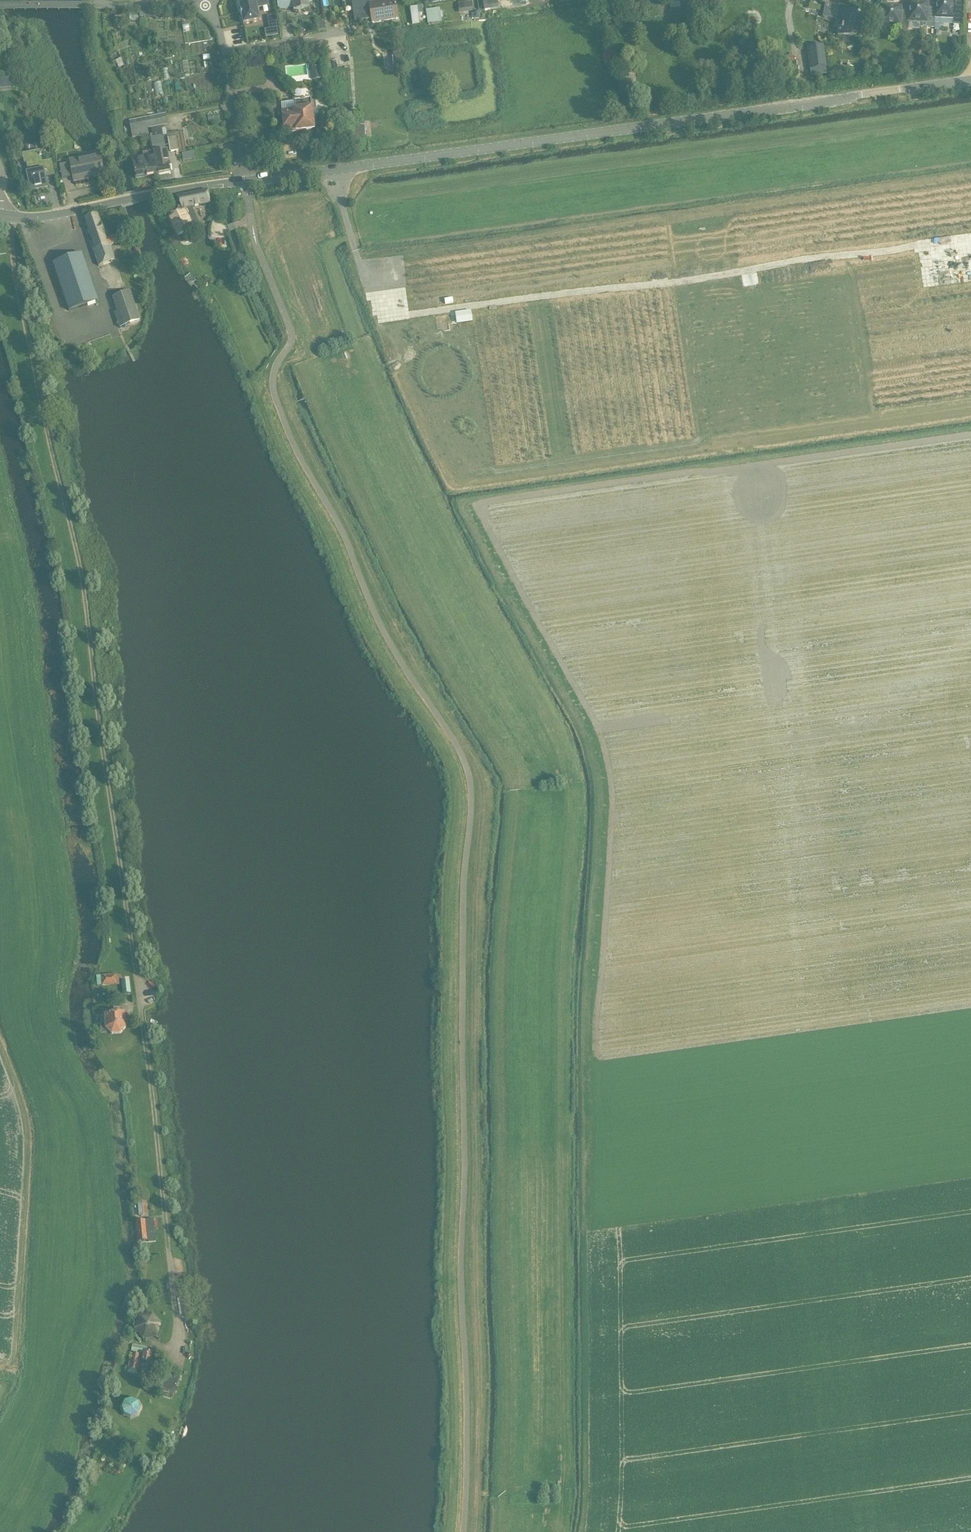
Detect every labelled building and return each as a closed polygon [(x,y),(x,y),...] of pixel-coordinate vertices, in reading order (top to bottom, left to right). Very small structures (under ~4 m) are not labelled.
[(260,22),(257,9),(268,6),(267,0),(263,0),(256,1),(255,0),(254,0),(239,3),(244,25),(260,22)] [(294,9),(294,12),(309,10),(309,8),(308,4),(312,4),(312,3),(311,0),(277,0),(278,11),(279,11),(294,9)] [(367,0),(353,0),(356,22),(372,19),(370,4),(368,5),(367,0)] [(398,19),(395,0),(370,4),(372,19),(373,23),(398,19)] [(954,0),(935,0),(935,5),(935,18),(953,19),(953,25),(960,25),(960,26),(962,2),(954,2),(954,0)] [(928,3),(912,2),(909,2),(908,9),(908,22),(927,23),(926,28),(934,28),(935,18),(935,5),(928,5),(928,3)] [(859,39),(860,35),(862,36),(866,19),(856,17),(856,15),(838,11),(838,7),(826,5),(824,17),(841,20),(838,36),(852,39),(852,38),(859,39)] [(908,9),(902,9),(902,7),(882,6),(881,26),(900,27),(900,32),(907,32),(908,22),(908,9)] [(440,9),(426,11),(428,24),(442,23),(441,18),(443,18),(442,11),(440,11),(440,9)] [(269,29),(266,30),(268,38),(278,36),(277,28),(269,29)] [(318,53),(324,52),(326,52),(324,44),(316,45),(318,53)] [(810,69),(825,67),(822,46),(808,48),(810,69)] [(613,67),(612,52),(604,52),(606,68),(613,67)] [(319,67),(311,69),(313,80),(320,79),(319,67)] [(288,98),(281,99),(282,111),(285,134),(304,131),(315,130),(313,118),(312,111),(311,100),(295,101),(289,102),(288,98)] [(147,119),(149,129),(167,125),(166,115),(147,119)] [(148,129),(149,129),(147,119),(137,120),(140,137),(149,135),(148,129)] [(133,138),(140,137),(137,120),(130,122),(133,138)] [(163,136),(166,136),(167,135),(165,127),(151,129),(152,135),(153,138),(163,136)] [(365,127),(356,127),(357,135),(365,135),(365,127)] [(176,137),(175,134),(167,135),(166,136),(167,139),(169,138),(171,152),(178,151),(176,137)] [(166,149),(163,136),(153,138),(152,135),(150,135),(153,151),(166,149)] [(26,174),(30,192),(48,188),(46,178),(55,177),(52,160),(43,162),(40,150),(22,154),(24,165),(26,164),(28,173),(26,174)] [(158,175),(171,172),(169,163),(170,163),(167,150),(154,153),(158,175)] [(158,176),(158,175),(154,153),(144,155),(144,157),(148,177),(154,176),(154,177),(158,176)] [(71,164),(60,166),(63,179),(74,177),(75,183),(89,180),(88,176),(94,175),(94,177),(104,175),(100,155),(99,155),(100,157),(80,161),(79,159),(71,160),(71,164)] [(144,178),(148,177),(144,157),(133,159),(137,180),(144,179),(144,178)] [(181,212),(169,218),(178,236),(192,229),(199,226),(193,209),(192,210),(192,206),(199,205),(209,203),(208,199),(208,196),(207,191),(196,193),(186,194),(176,197),(181,206),(178,207),(181,212)] [(99,266),(115,260),(110,245),(118,243),(115,236),(106,239),(98,215),(85,219),(95,250),(93,250),(99,266)] [(53,264),(70,312),(99,302),(82,254),(53,264)] [(140,321),(140,320),(131,292),(113,298),(117,313),(115,314),(120,328),(140,321)] [(103,986),(117,986),(117,976),(103,976),(103,986)] [(123,995),(130,994),(129,983),(122,984),(123,995)] [(125,1015),(127,1015),(126,1009),(114,1009),(114,1015),(105,1016),(106,1029),(111,1034),(120,1034),(125,1028),(125,1015)] [(142,1239),(150,1238),(149,1224),(140,1225),(142,1239)] [(158,1338),(162,1325),(153,1314),(139,1317),(134,1330),(143,1341),(158,1338)] [(132,1353),(129,1362),(128,1368),(127,1372),(137,1375),(138,1369),(149,1372),(153,1358),(132,1353)] [(174,1394),(180,1377),(164,1371),(158,1388),(174,1394)] [(139,1417),(142,1410),(139,1402),(132,1398),(123,1401),(120,1408),(123,1417),(129,1420),(139,1417)]
